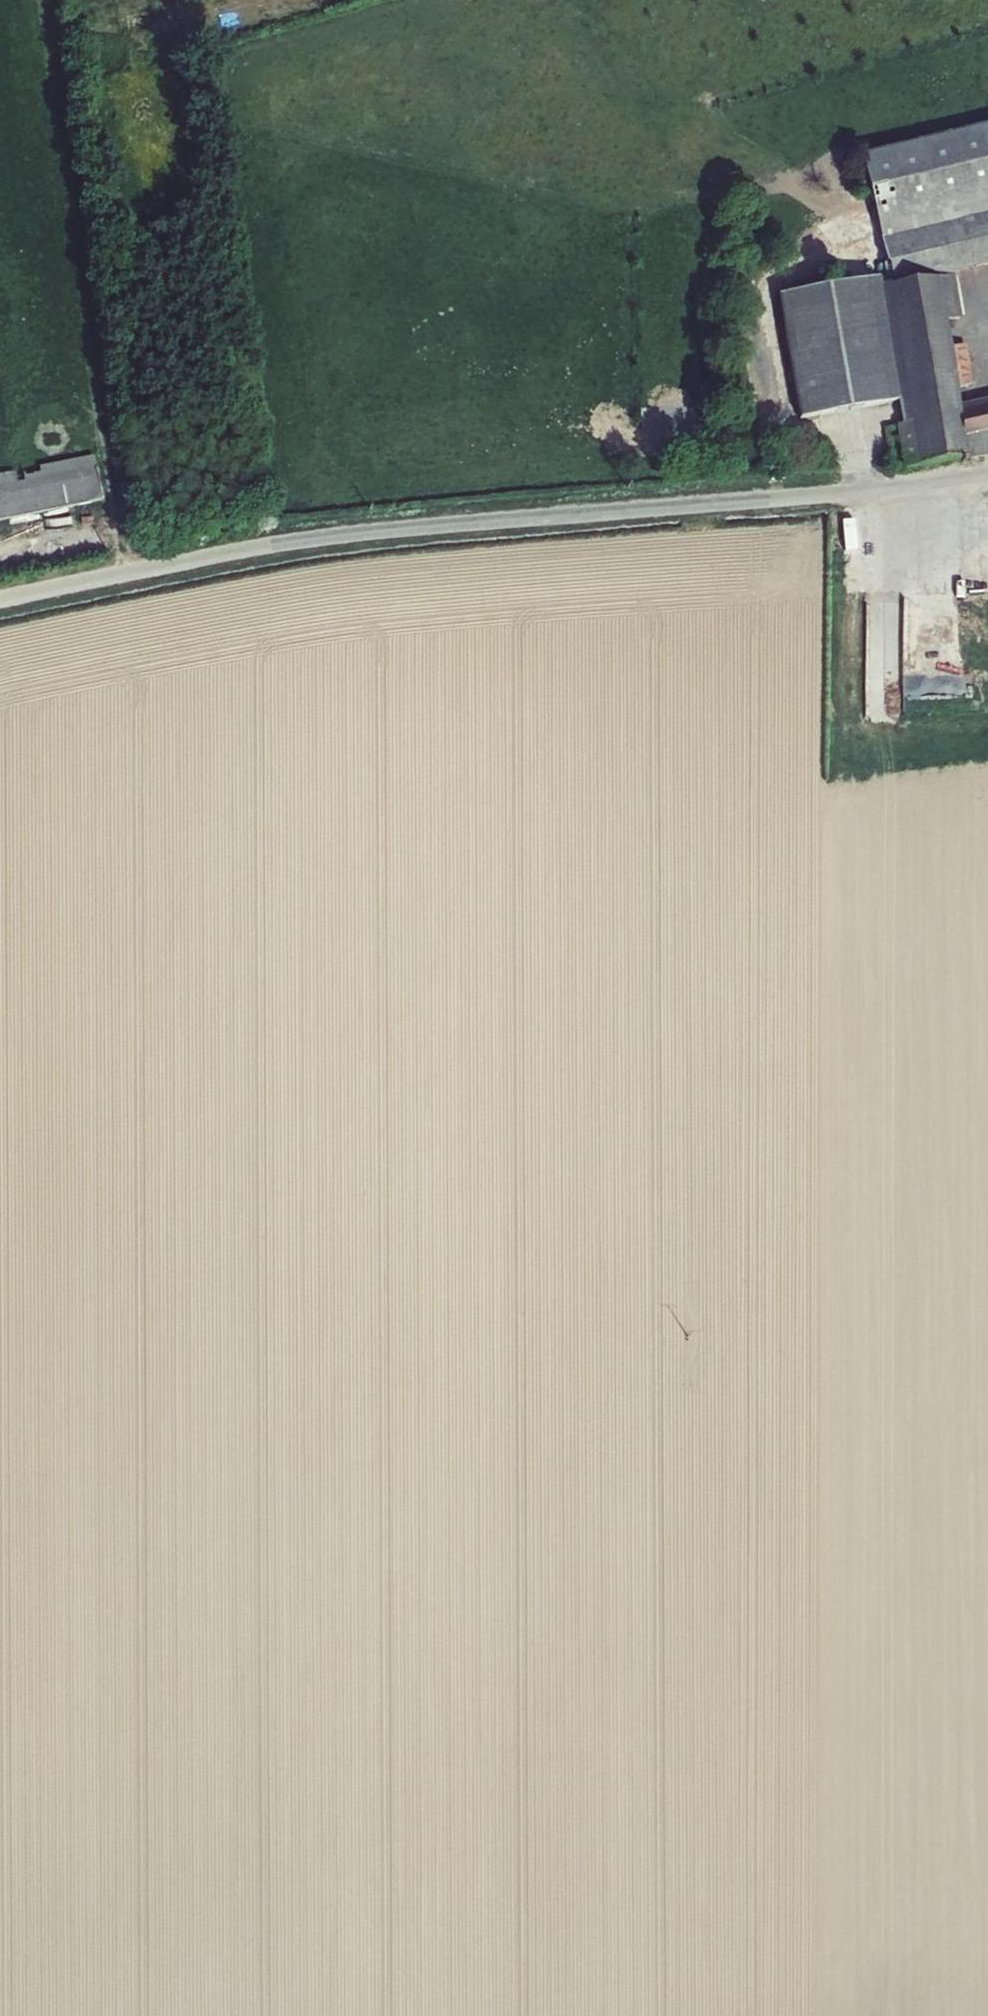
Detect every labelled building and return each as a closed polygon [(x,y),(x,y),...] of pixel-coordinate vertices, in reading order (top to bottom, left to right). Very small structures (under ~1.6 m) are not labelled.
[(859,152),(892,283),(953,275),(951,271),(987,262),(987,120),(859,152)] [(958,404),(956,386),(950,346),(945,319),(960,319),(953,275),(892,283),(881,284),(878,275),(776,286),(799,419),(898,402),(900,423),(895,424),(903,469),(987,456),(987,397),(958,404)] [(966,344),(950,346),(956,386),(972,383),(966,344)] [(38,464),(41,475),(0,484),(0,522),(106,500),(94,454),(38,464)] [(41,475),(38,464),(0,473),(0,484),(41,475)] [(780,471),(770,472),(770,480),(780,479),(780,471)]
